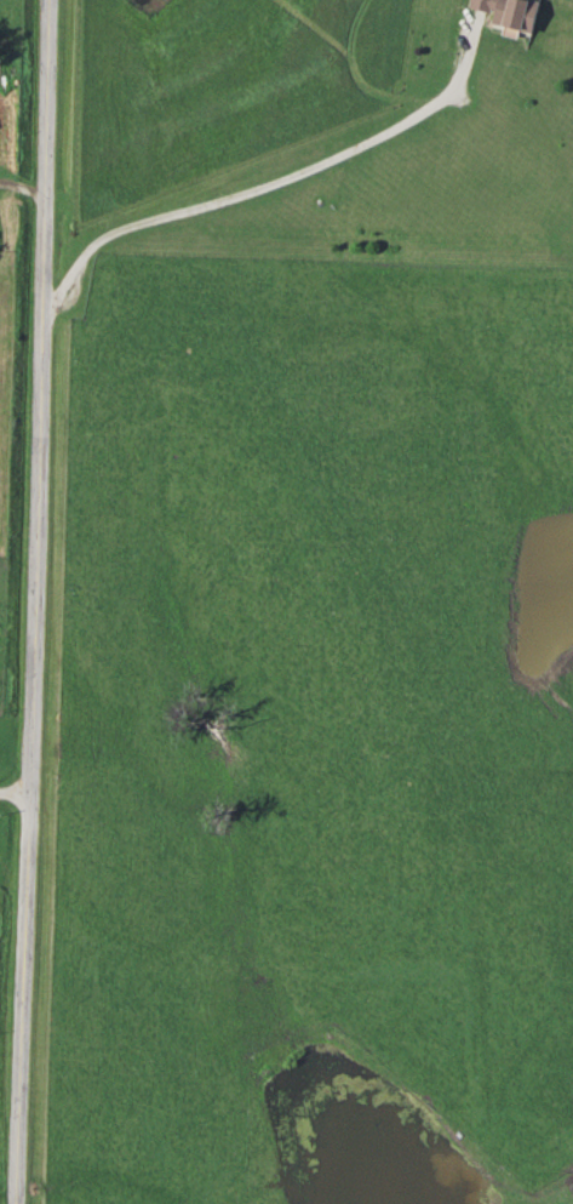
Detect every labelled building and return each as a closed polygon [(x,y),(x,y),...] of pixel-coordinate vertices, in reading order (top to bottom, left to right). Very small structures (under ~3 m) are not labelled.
[(493,24),(541,34),(548,0),(473,0),(472,7),(496,12),(493,24)]
